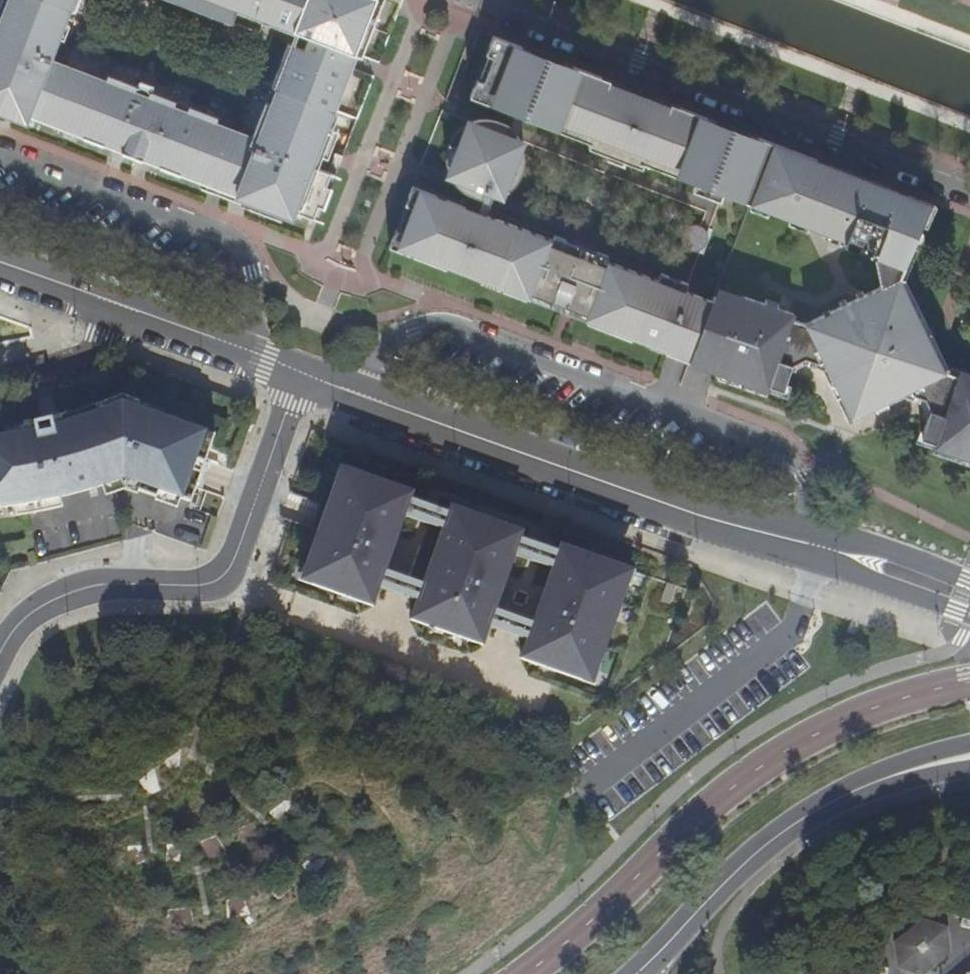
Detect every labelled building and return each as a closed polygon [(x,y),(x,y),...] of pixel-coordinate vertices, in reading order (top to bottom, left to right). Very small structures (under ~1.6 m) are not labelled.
[(144,102),(131,96),(137,84),(107,73),(105,79),(48,58),(55,42),(58,35),(63,37),(67,23),(63,21),(67,10),(41,0),(7,0),(2,14),(0,13),(0,113),(4,112),(7,106),(15,109),(14,115),(24,119),(26,113),(112,147),(114,141),(126,146),(125,152),(136,156),(138,151),(151,155),(149,161),(225,190),(228,184),(264,198),(262,204),(291,215),(293,209),(310,216),(323,181),(317,179),(321,167),(316,166),(327,137),(321,135),(331,110),(275,89),(270,102),(266,114),(260,111),(251,135),(249,140),(226,131),(228,126),(215,121),(217,114),(188,103),(186,110),(172,105),(174,98),(149,89),(144,102)] [(67,10),(69,7),(71,0),(41,0),(67,10)] [(69,7),(74,9),(77,0),(71,0),(69,7)] [(217,15),(219,11),(233,15),(237,7),(308,33),(305,42),(303,47),(287,41),(281,56),(287,58),(281,72),(276,70),(271,84),(276,86),(275,89),(331,110),(338,91),(333,89),(347,50),(353,52),(364,24),(370,26),(380,3),(373,1),(373,0),(176,0),(217,15)] [(231,21),(233,15),(219,11),(217,15),(231,21)] [(364,24),(353,52),(360,54),(370,26),(364,24)] [(747,203),(771,141),(760,136),(749,142),(712,129),(706,116),(678,105),(668,111),(652,104),(648,114),(639,110),(641,104),(638,98),(633,98),(629,99),(626,105),(618,103),(622,92),(606,87),(601,75),(574,65),(562,69),(525,55),(520,44),(492,33),(485,53),(491,55),(482,79),(475,77),(468,95),(504,109),(507,104),(523,111),(522,117),(589,142),(609,150),(612,145),(625,150),(623,155),(644,163),(694,183),(699,185),(701,179),(719,187),(718,191),(722,193),(747,203)] [(574,65),(520,44),(525,55),(562,69),(574,65)] [(338,91),(353,52),(347,50),(333,89),(338,91)] [(485,53),(475,77),(482,79),(491,55),(485,53)] [(281,56),(276,70),(281,72),(287,58),(281,56)] [(678,105),(601,75),(606,87),(622,92),(618,103),(626,105),(629,99),(633,98),(638,98),(641,104),(639,110),(648,114),(652,104),(668,111),(678,105)] [(137,84),(131,96),(144,102),(149,89),(137,84)] [(186,110),(188,103),(174,98),(172,105),(186,110)] [(264,99),(260,111),(266,114),(270,102),(264,99)] [(482,201),(477,212),(475,218),(495,226),(498,219),(485,214),(493,192),(468,182),(458,172),(454,159),(457,144),(464,135),(476,129),(489,128),(518,140),(515,133),(522,117),(523,111),(507,104),(504,109),(515,114),(510,126),(496,120),(487,118),(477,119),(466,123),(457,128),(447,142),(444,155),(444,163),(448,174),(454,184),(463,192),(482,201)] [(4,112),(14,115),(15,109),(7,106),(4,112)] [(749,142),(760,136),(706,116),(712,129),(749,142)] [(249,140),(251,135),(228,126),(226,131),(249,140)] [(468,182),(493,192),(500,195),(514,181),(521,170),(522,156),(521,148),(518,140),(489,128),(476,129),(464,135),(457,144),(454,159),(458,172),(468,182)] [(856,299),(805,324),(792,320),(793,314),(740,296),(737,306),(711,297),(710,301),(689,357),(718,368),(715,378),(728,382),(730,376),(766,390),(767,386),(782,391),(791,366),(796,348),(835,361),(840,371),(830,375),(851,416),(891,396),(902,391),(911,388),(935,395),(929,411),(920,437),(935,442),(933,446),(969,458),(969,374),(959,370),(957,376),(944,372),(918,317),(903,286),(899,277),(929,208),(866,183),(863,192),(858,204),(832,194),(836,185),(841,173),(814,163),(816,158),(771,141),(747,203),(845,240),(844,245),(873,257),(877,278),(879,287),(856,299)] [(642,168),(644,163),(623,155),(625,150),(612,145),(609,150),(589,142),(587,148),(642,168)] [(310,216),(317,218),(335,173),(321,167),(317,179),(323,181),(310,216)] [(841,173),(836,185),(832,194),(858,204),(863,192),(866,183),(841,173)] [(720,201),(722,193),(718,191),(719,187),(701,179),(699,185),(694,183),(692,190),(720,201)] [(410,185),(387,247),(399,251),(423,190),(410,185)] [(665,353),(687,361),(689,357),(710,301),(685,291),(680,289),(678,294),(659,286),(660,282),(657,280),(606,261),(589,254),(586,259),(567,251),(569,246),(552,240),(498,219),(495,226),(475,218),(477,212),(423,190),(399,251),(437,266),(447,261),(483,275),(487,285),(496,289),(517,297),(526,292),(543,298),(548,287),(554,289),(554,296),(556,301),(560,304),(568,302),(571,292),(578,296),(573,310),(588,315),(594,326),(623,337),(634,333),(666,345),(665,353)] [(589,254),(606,261),(608,255),(554,234),(552,240),(569,246),(567,251),(586,259),(589,254)] [(447,261),(437,266),(487,285),(483,275),(447,261)] [(680,289),(685,291),(687,283),(659,273),(657,280),(660,282),(659,286),(678,294),(680,289)] [(517,297),(594,326),(588,315),(573,310),(578,296),(571,292),(568,302),(560,304),(556,301),(554,296),(554,289),(548,287),(543,298),(526,292),(517,297)] [(623,337),(665,353),(666,345),(634,333),(623,337)] [(825,366),(830,375),(840,371),(835,361),(796,348),(791,366),(805,358),(825,366)] [(925,399),(929,411),(935,395),(911,388),(902,391),(925,399)] [(58,495),(124,475),(191,499),(215,432),(122,399),(62,420),(63,427),(42,433),(41,425),(0,432),(0,503),(58,495)] [(302,579),(374,604),(380,585),(387,568),(406,515),(412,497),(414,491),(343,466),(302,579)] [(406,515),(444,529),(450,511),(412,497),(406,515)] [(419,599),(413,616),(484,642),(490,625),(497,606),(516,553),(522,535),(524,529),(453,504),(450,511),(444,529),(425,582),(419,599)] [(561,549),(522,535),(516,553),(555,567),(561,549)] [(529,639),(523,656),(593,681),(634,568),(563,543),(561,549),(555,567),(536,620),(529,639)] [(380,585),(419,599),(425,582),(387,568),(380,585)] [(536,620),(497,606),(490,625),(529,639),(536,620)] [(940,923),(926,918),(923,927),(912,924),(900,934),(901,945),(893,945),(895,958),(897,963),(901,966),(914,969),(916,961),(926,965),(939,955),(937,944),(945,943),(944,935),(943,927),(940,923)]
